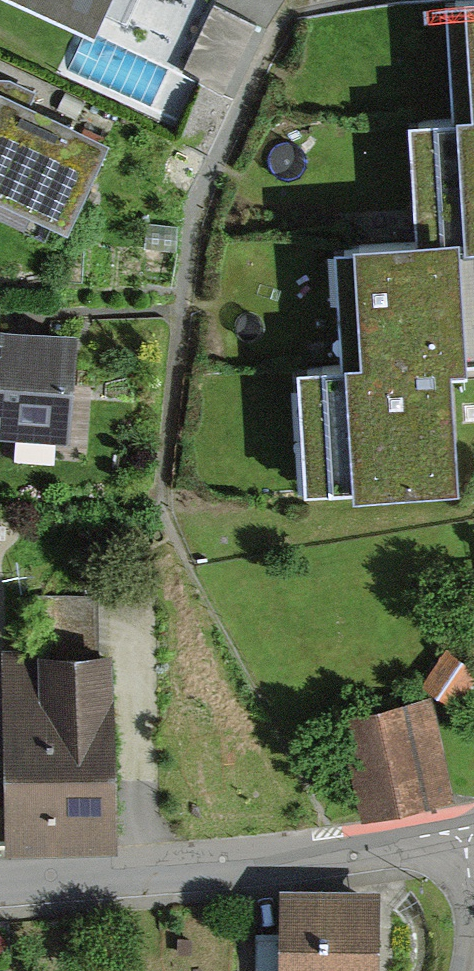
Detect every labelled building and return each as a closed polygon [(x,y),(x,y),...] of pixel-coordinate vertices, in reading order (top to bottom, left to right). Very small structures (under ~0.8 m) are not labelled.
[(91,23),(102,0),(43,0),(91,23)] [(126,9),(130,0),(106,0),(126,9)] [(185,22),(195,0),(139,0),(185,22)] [(455,117),(406,120),(414,230),(459,227),(459,241),(473,240),(473,0),(447,0),(455,117)] [(215,4),(188,80),(229,94),(256,19),(215,4)] [(10,75),(0,74),(0,192),(65,222),(106,133),(30,98),(35,87),(10,75)] [(459,227),(414,230),(334,235),(343,361),(296,364),(304,485),(453,474),(446,379),(445,356),(473,354),(473,240),(459,241),(459,227)] [(71,319),(1,315),(2,295),(0,295),(0,431),(64,435),(71,319)] [(8,831),(8,846),(118,844),(115,639),(97,639),(96,594),(48,594),(49,640),(0,641),(1,696),(0,696),(0,831),(8,831)] [(421,681),(455,707),(473,683),(473,664),(450,645),(421,681)] [(432,698),(341,715),(359,809),(450,792),(432,698)] [(280,970),(376,970),(377,900),(281,898),(280,970)]
